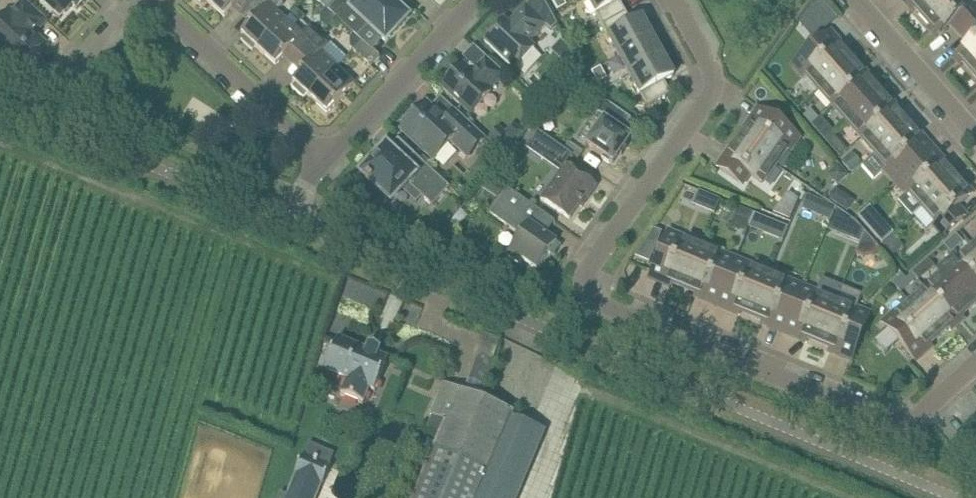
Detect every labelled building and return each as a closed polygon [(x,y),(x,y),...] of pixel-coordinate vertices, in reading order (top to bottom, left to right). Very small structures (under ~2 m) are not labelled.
[(4,59),(8,55),(22,68),(42,47),(31,38),(35,34),(47,20),(26,0),(24,0),(12,13),(10,11),(0,21),(0,25),(5,30),(0,36),(0,55),(4,59)] [(41,4),(51,14),(53,12),(60,19),(73,5),(77,9),(86,0),(40,0),(43,2),(41,4)] [(207,1),(225,17),(233,8),(242,16),(250,7),(256,0),(208,0),(207,1)] [(250,7),(258,15),(242,33),(245,36),(241,39),(253,50),(256,46),(259,49),(286,20),(277,11),(284,4),(280,0),(256,0),(250,7)] [(328,9),(336,1),(334,0),(318,0),(328,9)] [(395,3),(391,0),(337,0),(336,1),(328,9),(358,37),(368,25),(386,42),(409,17),(395,3)] [(564,0),(553,0),(558,9),(567,4),(564,0)] [(603,25),(626,12),(620,1),(622,0),(589,0),(603,25)] [(925,16),(944,0),(911,0),(925,16)] [(962,32),(975,20),(975,9),(972,4),(975,1),(975,0),(944,0),(925,16),(940,33),(952,21),(962,32)] [(485,41),(499,55),(515,69),(535,47),(530,42),(546,24),(525,5),(509,23),(505,19),(485,41)] [(286,20),(259,49),(276,65),(284,57),(293,47),(301,55),(319,36),(309,27),(301,20),(304,16),(296,9),(286,20)] [(809,11),(799,24),(814,40),(826,30),(809,11)] [(603,25),(620,56),(653,38),(645,23),(643,25),(640,19),(632,23),(626,12),(603,25)] [(973,71),(975,68),(975,20),(962,32),(971,43),(958,54),(973,71)] [(807,73),(821,89),(851,62),(837,47),(839,45),(829,33),(794,64),(805,75),(807,73)] [(328,45),(319,36),(301,55),(310,63),(293,81),(296,83),(292,87),(304,98),(308,94),(310,97),(337,68),(321,53),(328,45)] [(664,56),(653,38),(620,56),(630,75),(664,56)] [(380,57),(363,41),(354,50),(371,66),(380,57)] [(562,41),(552,52),(572,70),(577,64),(570,48),(562,41)] [(671,70),(664,56),(630,75),(648,107),(671,94),(665,81),(672,77),(669,72),(671,70)] [(443,86),(458,100),(472,113),(491,92),(490,90),(505,74),(487,57),(472,73),(463,65),(443,86)] [(821,89),(835,105),(865,78),(851,62),(821,89)] [(607,77),(601,66),(592,71),(598,82),(607,77)] [(355,84),(337,68),(310,97),(328,113),(355,84)] [(865,78),(835,105),(849,120),(879,94),(865,78)] [(849,120),(863,136),(893,110),(879,94),(849,120)] [(596,110),(577,137),(587,144),(597,151),(614,162),(620,153),(622,155),(627,147),(625,146),(631,137),(622,131),(631,119),(631,118),(615,107),(604,99),(596,110)] [(531,100),(525,106),(526,113),(531,118),(540,109),(531,100)] [(413,110),(401,122),(406,126),(403,129),(435,159),(451,142),(468,157),(486,138),(456,110),(445,122),(430,108),(426,104),(417,114),(413,110)] [(811,109),(803,115),(812,125),(819,118),(811,109)] [(754,124),(742,140),(775,164),(787,147),(789,149),(798,136),(760,110),(751,122),(754,124)] [(893,110),(863,136),(877,152),(907,125),(893,110)] [(500,127),(488,139),(504,154),(524,133),(513,123),(505,132),(500,127)] [(898,181),(933,151),(923,139),(920,141),(907,125),(877,152),(890,168),(888,170),(898,181)] [(829,126),(820,134),(826,140),(834,133),(835,132),(829,126)] [(567,151),(564,149),(538,130),(531,140),(560,161),(567,151)] [(762,182),(775,164),(742,140),(730,158),(727,156),(719,168),(741,183),(748,172),(762,182)] [(570,142),(564,149),(567,151),(579,159),(584,151),(570,142)] [(848,149),(842,143),(835,149),(841,156),(848,149)] [(391,201),(402,189),(416,202),(422,196),(433,206),(450,187),(415,154),(405,164),(387,147),(374,160),(371,157),(362,168),(364,170),(362,173),(367,178),(366,180),(371,184),(372,183),(391,201)] [(904,195),(898,200),(913,217),(914,216),(924,206),(955,180),(941,164),(943,162),(933,151),(898,181),(908,192),(904,195)] [(597,187),(580,175),(565,165),(541,199),(553,208),(570,219),(585,196),(588,198),(597,187)] [(924,206),(914,216),(928,231),(936,224),(944,234),(964,217),(956,208),(960,205),(969,196),(955,180),(924,206)] [(542,231),(551,218),(509,188),(491,214),(520,234),(507,254),(520,263),(523,258),(538,269),(557,242),(542,231)] [(700,189),(693,203),(715,213),(721,199),(700,189)] [(828,204),(823,217),(831,220),(836,207),(828,204)] [(846,214),(836,207),(831,220),(827,229),(838,233),(846,214)] [(753,217),(749,226),(784,241),(789,227),(755,213),(753,217)] [(875,223),(870,228),(875,233),(883,243),(893,234),(885,225),(875,223)] [(860,242),(855,254),(864,257),(874,256),(881,249),(865,231),(860,242)] [(666,279),(685,287),(701,250),(682,242),(683,239),(669,233),(651,276),(665,282),(666,279)] [(956,234),(944,245),(951,253),(963,243),(956,234)] [(648,240),(636,257),(650,263),(658,244),(648,240)] [(704,241),(701,250),(685,287),(704,295),(703,297),(718,303),(735,260),(724,256),(726,250),(704,241)] [(960,262),(975,281),(975,249),(975,248),(960,262)] [(735,260),(718,303),(732,309),(733,306),(753,314),(768,277),(749,269),(750,266),(735,260)] [(970,306),(975,301),(975,281),(960,262),(944,276),(970,306)] [(912,273),(906,278),(912,285),(918,279),(912,273)] [(370,321),(380,286),(344,276),(330,327),(341,329),(345,314),(370,321)] [(928,290),(954,320),(970,306),(944,276),(928,290)] [(768,277),(753,314),(772,322),(770,325),(785,331),(803,288),(788,282),(787,285),(768,277)] [(803,288),(785,331),(799,337),(800,334),(820,342),(835,304),(816,297),(817,294),(803,288)] [(912,304),(939,334),(954,320),(928,290),(912,304)] [(854,312),(835,304),(820,342),(839,350),(838,352),(852,358),(870,315),(855,310),(854,312)] [(923,348),(939,334),(912,304),(896,317),(894,315),(885,324),(915,359),(925,350),(923,348)] [(375,390),(388,359),(378,355),(381,349),(369,344),(367,350),(338,338),(325,370),(347,379),(341,394),(363,403),(370,388),(375,390)] [(479,355),(470,378),(485,385),(495,362),(495,361),(493,360),(482,356),(479,355)] [(545,430),(512,416),(514,413),(443,383),(430,415),(445,421),(435,444),(428,461),(413,497),(517,497),(545,430)] [(295,473),(296,474),(287,495),(282,492),(279,497),(316,497),(322,484),(334,453),(308,443),(304,454),(302,453),(295,473)]
